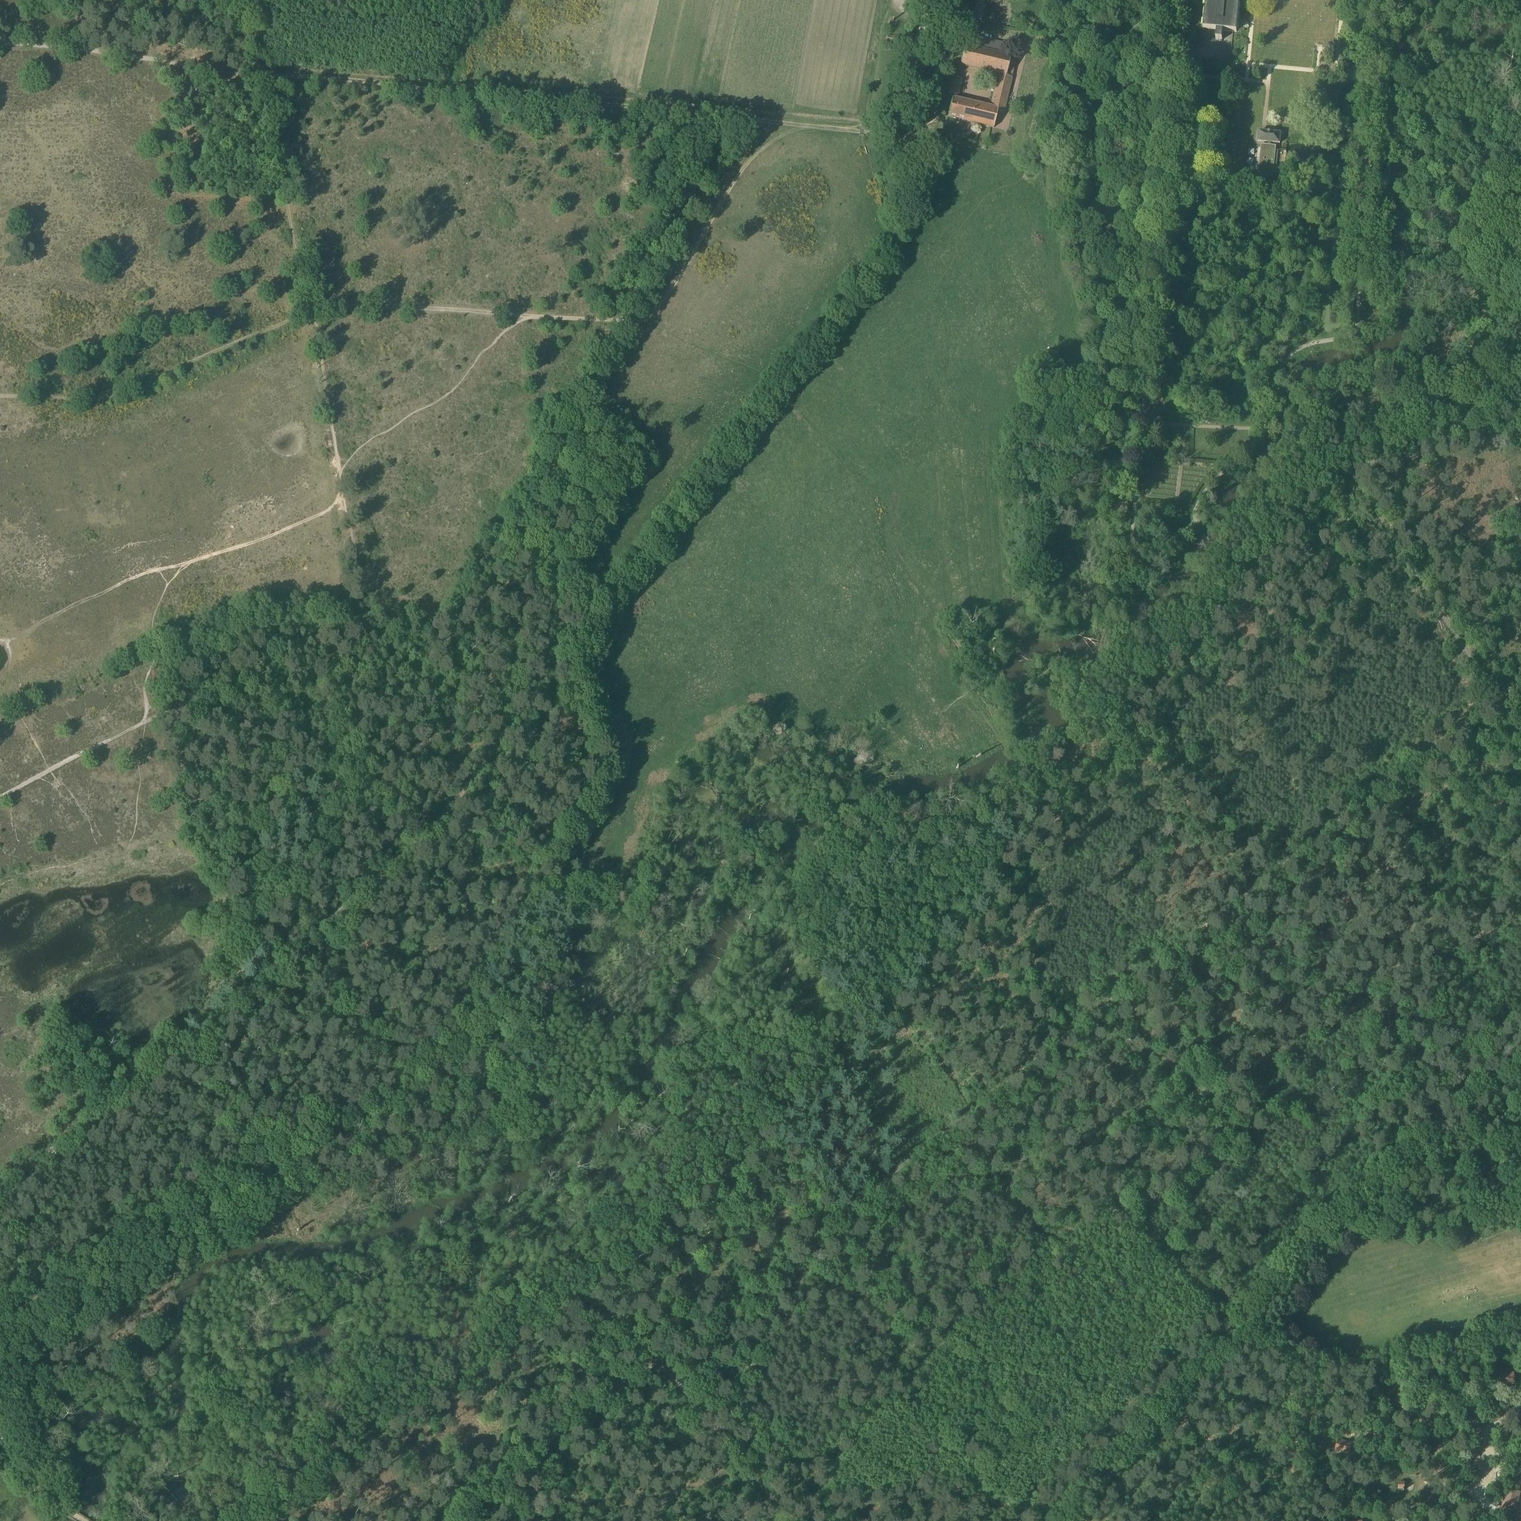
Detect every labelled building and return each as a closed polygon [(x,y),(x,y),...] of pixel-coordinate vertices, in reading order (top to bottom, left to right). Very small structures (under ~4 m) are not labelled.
[(1203,29),(1217,30),(1216,39),(1221,40),(1222,31),(1237,32),(1240,0),(1206,0),(1203,29)] [(1009,57),(1003,55),(975,49),(965,46),(961,66),(994,74),(998,74),(990,107),(953,98),(948,117),(994,128),(998,110),(1005,112),(1013,78),(1007,77),(1008,74),(1004,73),(1009,57)] [(958,94),(961,78),(950,77),(947,93),(958,94)] [(1276,146),(1271,146),(1271,143),(1280,144),(1281,134),(1259,132),(1258,141),(1267,142),(1266,145),(1261,145),(1258,175),(1273,177),(1276,146)] [(1099,218),(1100,202),(1091,201),(1090,217),(1099,218)] [(1501,1386),(1515,1384),(1514,1373),(1500,1375),(1501,1386)] [(1449,1382),(1434,1382),(1434,1391),(1449,1391),(1449,1382)] [(1407,1411),(1413,1402),(1402,1393),(1396,1402),(1407,1411)] [(1349,1454),(1352,1443),(1338,1439),(1335,1450),(1349,1454)]
